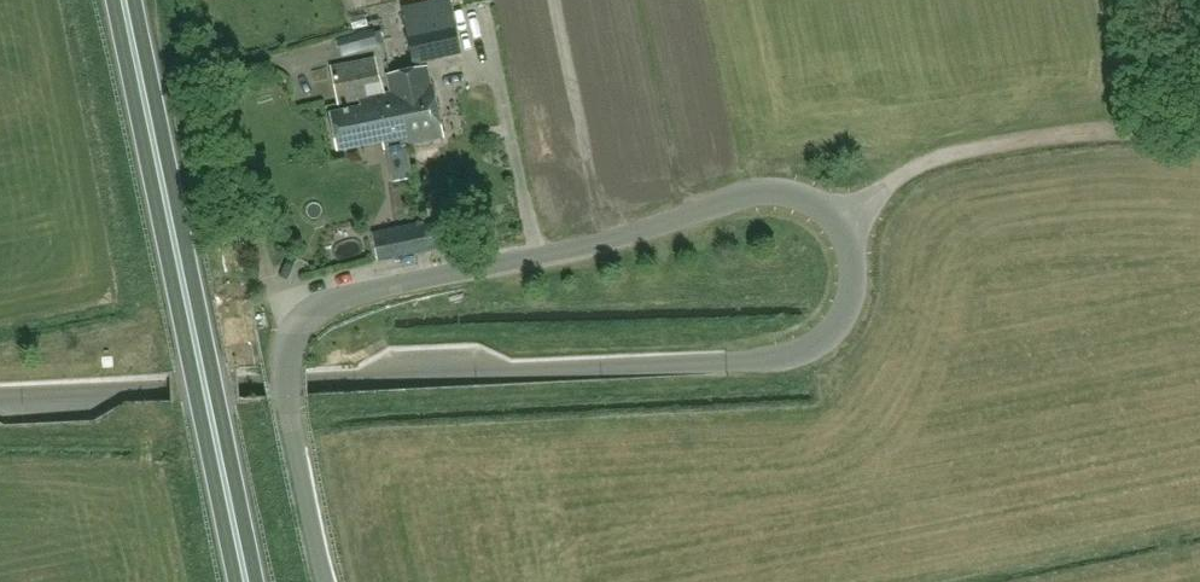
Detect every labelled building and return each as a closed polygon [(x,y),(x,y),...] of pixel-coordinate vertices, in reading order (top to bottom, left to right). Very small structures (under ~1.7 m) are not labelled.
[(403,9),(415,63),(461,53),(449,0),(443,0),(403,9)] [(337,39),(340,54),(378,44),(374,28),(337,39)] [(359,98),(368,96),(364,78),(379,75),(376,57),(332,66),(340,103),(359,99),(359,98)] [(391,92),(392,91),(396,112),(401,111),(407,143),(442,136),(440,122),(428,66),(388,74),(391,92)] [(359,98),(359,99),(360,105),(330,112),(336,141),(338,150),(382,140),(384,148),(407,143),(401,111),(396,112),(392,91),(391,92),(368,96),(359,98)] [(446,222),(425,227),(430,252),(451,248),(446,222)] [(425,227),(373,238),(378,263),(430,252),(425,227)]
